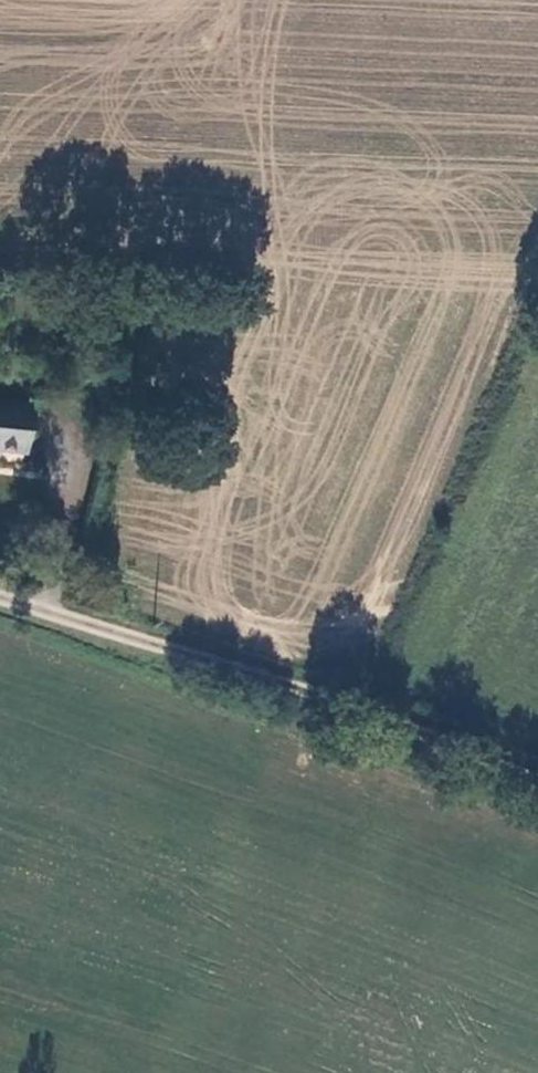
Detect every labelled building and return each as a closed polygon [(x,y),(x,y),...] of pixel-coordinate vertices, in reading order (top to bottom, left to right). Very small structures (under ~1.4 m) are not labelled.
[(0,398),(0,446),(27,449),(32,401),(0,398)]
